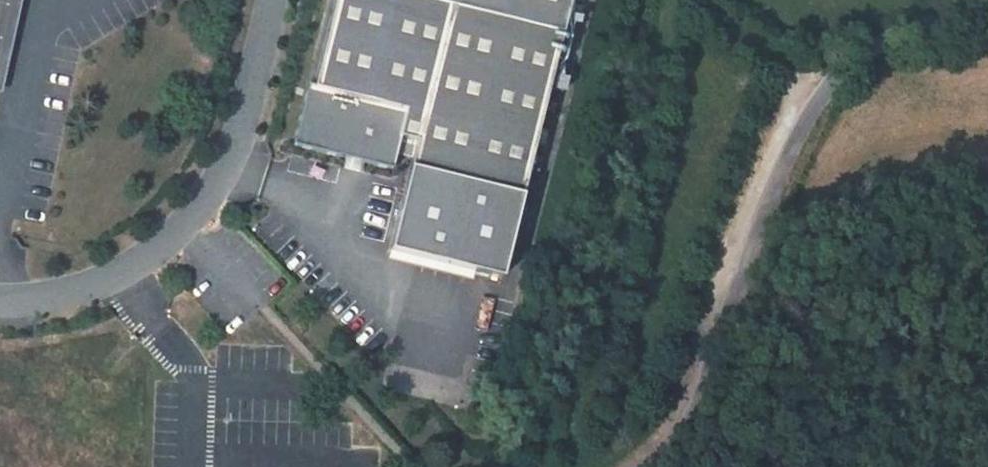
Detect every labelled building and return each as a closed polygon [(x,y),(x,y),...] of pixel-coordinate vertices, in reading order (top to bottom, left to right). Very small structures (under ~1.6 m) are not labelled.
[(2,93),(22,0),(0,0),(0,93),(2,93)] [(293,146),(392,171),(396,156),(412,159),(392,241),(504,269),(561,34),(570,0),(335,0),(314,87),(308,85),(293,146)]
